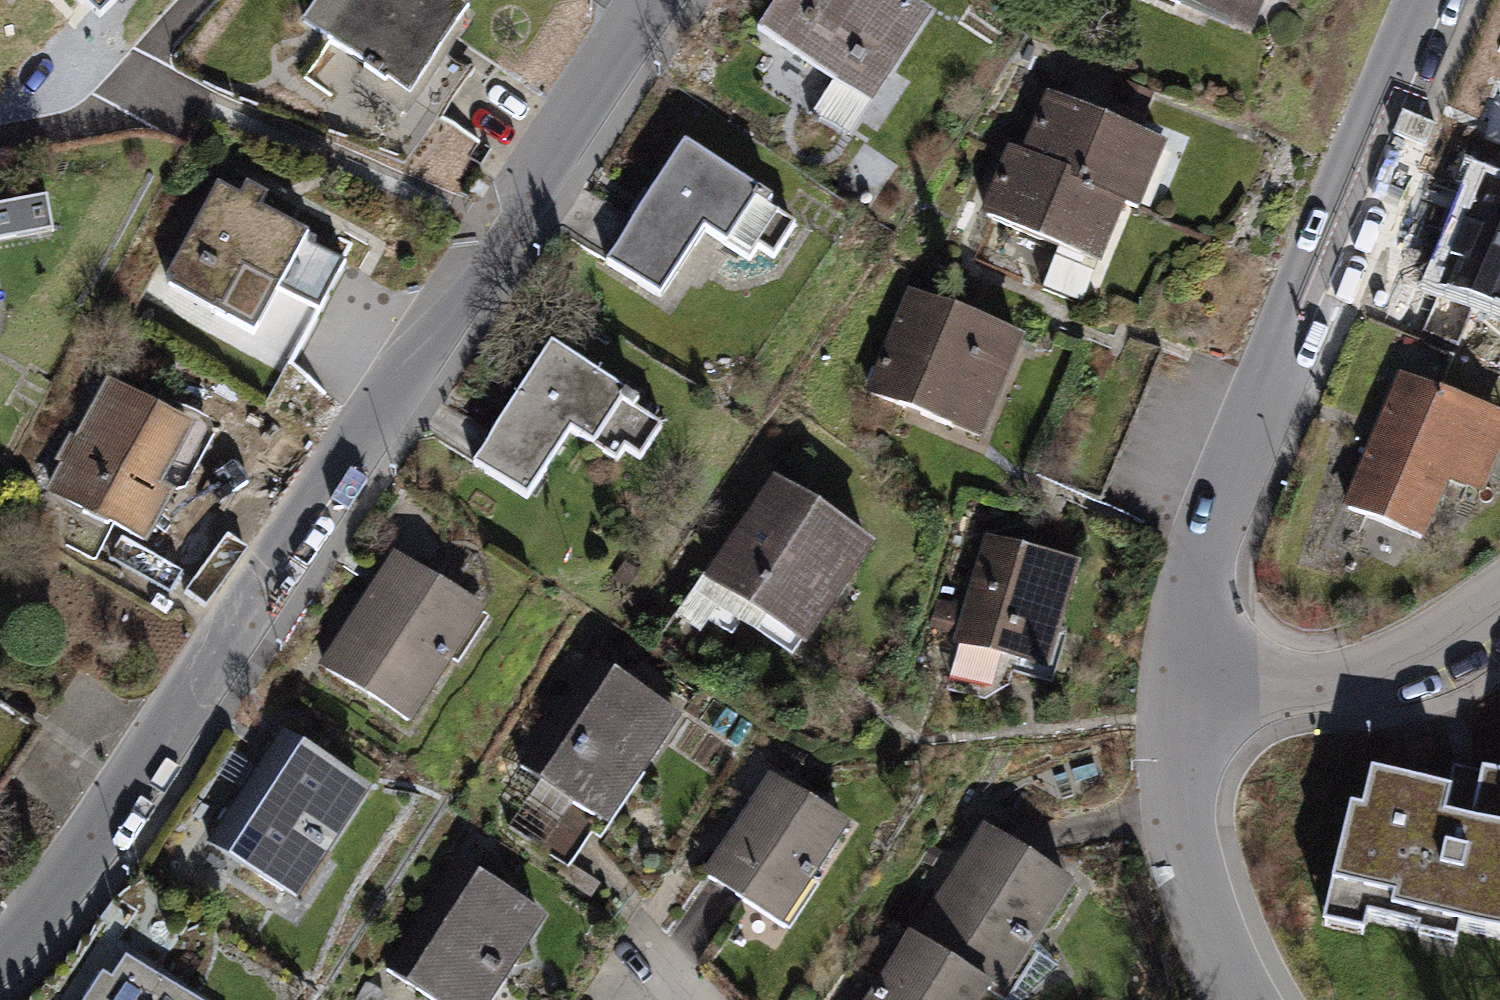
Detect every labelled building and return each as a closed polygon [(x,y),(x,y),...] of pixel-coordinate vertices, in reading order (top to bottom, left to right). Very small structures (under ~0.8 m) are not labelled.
[(467,0),(317,0),(300,23),(407,99),(473,4),(467,0)] [(902,0),(779,0),(757,32),(871,108),(930,19),(902,0)] [(1259,38),(1276,0),(1173,0),(1259,38)] [(1169,163),(1046,106),(993,220),(1116,277),(1169,163)] [(774,202),(683,143),(604,264),(660,300),(703,233),(748,262),(756,250),(773,261),(795,227),(769,210),(774,202)] [(213,178),(159,285),(224,317),(312,363),(336,319),(368,255),(213,178)] [(1484,185),(1436,294),(1499,322),(1499,192),(1484,185)] [(55,231),(50,197),(0,206),(0,240),(55,231)] [(1031,343),(907,292),(863,400),(986,450),(1031,343)] [(642,406),(551,347),(472,468),(528,504),(571,437),(616,465),(624,453),(641,464),(663,430),(637,413),(642,406)] [(219,446),(104,384),(48,487),(164,549),(219,446)] [(1406,387),(1350,525),(1430,556),(1454,498),(1481,509),(1499,463),(1499,424),(1406,387)] [(878,554),(780,489),(706,599),(804,664),(878,554)] [(989,543),(961,656),(1056,680),(1085,567),(989,543)] [(393,561),(315,689),(414,749),(492,621),(393,561)] [(689,726),(603,666),(524,780),(609,839),(689,726)] [(372,809),(283,748),(213,848),(302,909),(372,809)] [(1490,807),(1370,779),(1341,905),(1499,941),(1499,765),(1490,807)] [(859,841),(773,783),(705,885),(791,942),(859,841)] [(1079,891),(990,832),(924,931),(1014,990),(1079,891)] [(459,866),(391,968),(439,999),(499,999),(549,925),(459,866)] [(879,999),(992,999),(912,949),(879,999)] [(133,958),(102,999),(191,999),(133,958)]
